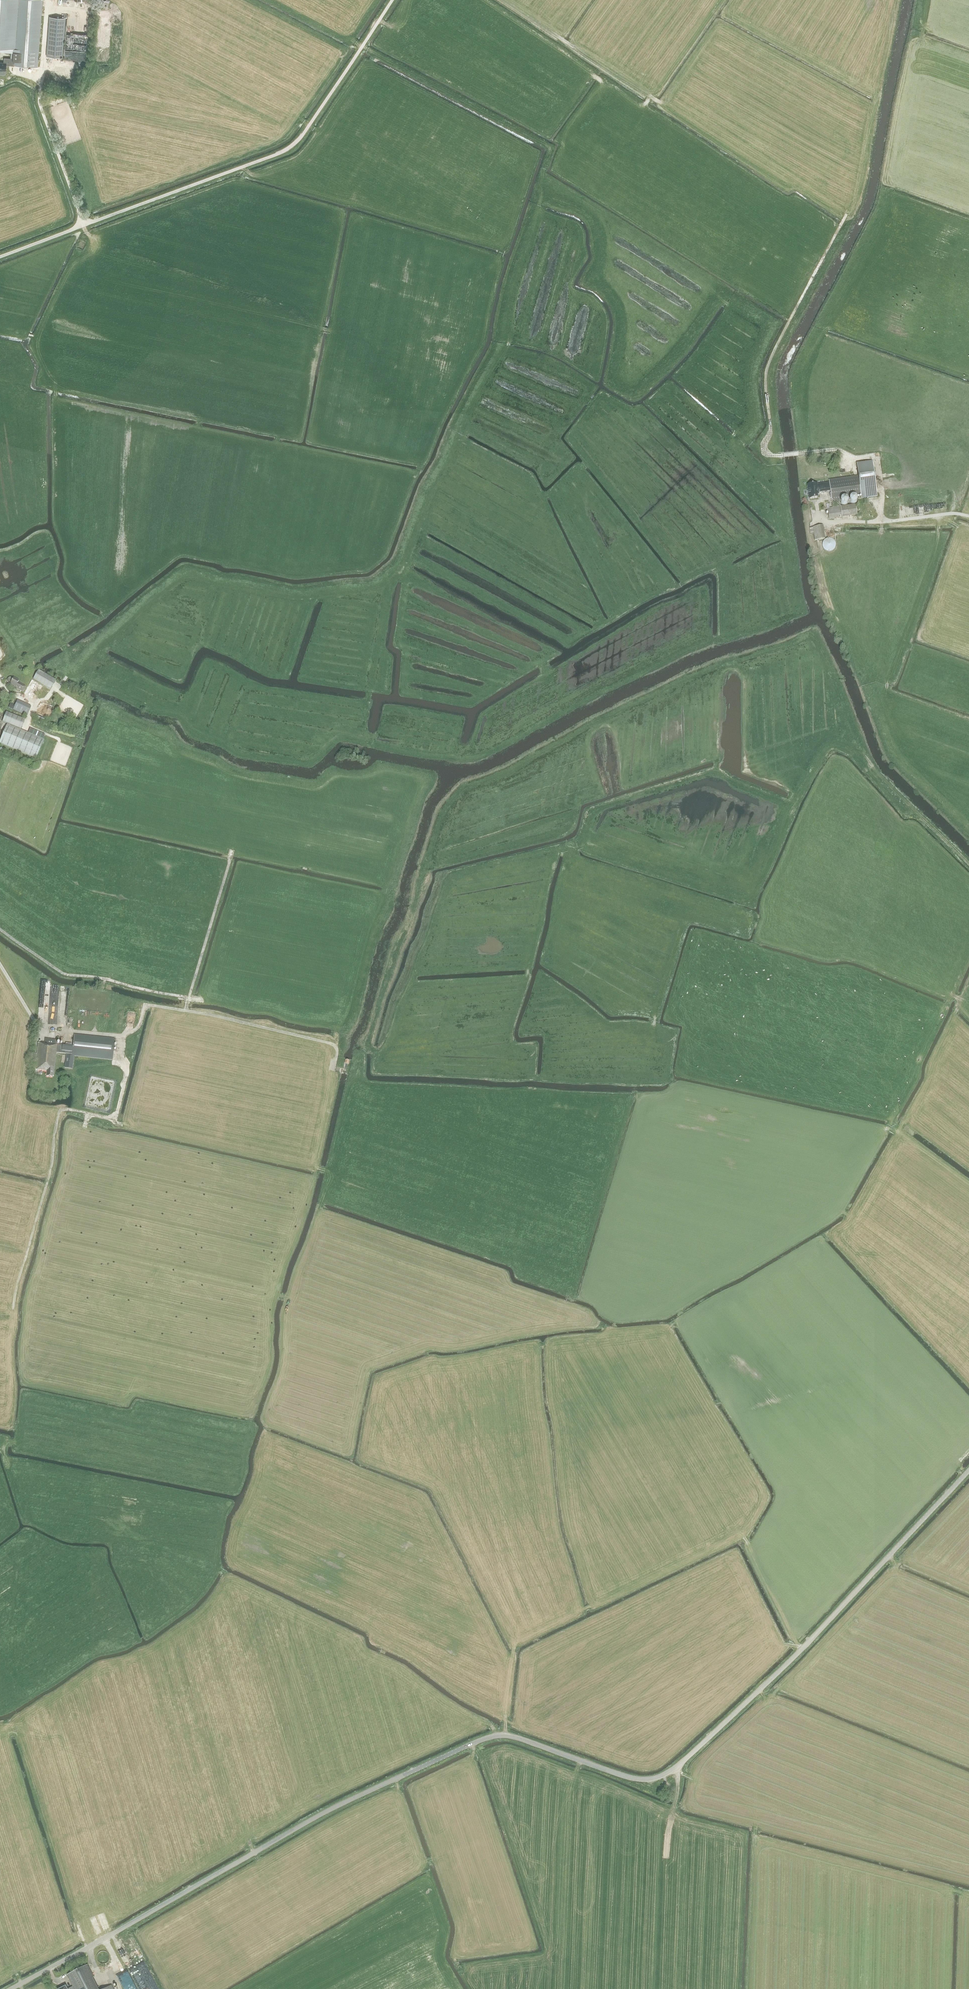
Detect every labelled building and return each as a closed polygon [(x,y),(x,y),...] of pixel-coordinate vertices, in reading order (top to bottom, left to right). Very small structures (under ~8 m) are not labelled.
[(13,49),(12,59),(4,58),(3,63),(0,62),(0,71),(1,72),(4,73),(5,71),(6,65),(37,67),(39,46),(42,0),(0,0),(0,48),(13,49)] [(63,48),(65,18),(49,17),(47,47),(46,56),(62,58),(63,48)] [(72,84),(73,64),(61,63),(59,83),(72,84)] [(872,461),(857,464),(859,477),(829,481),(829,483),(817,485),(817,484),(808,485),(809,499),(817,498),(817,493),(830,491),(832,503),(840,501),(840,497),(861,494),(862,499),(877,496),(872,461)] [(830,508),(827,508),(829,519),(839,518),(841,517),(842,517),(840,507),(840,505),(832,506),(832,508),(830,508)] [(825,539),(823,526),(809,528),(810,534),(814,534),(815,540),(825,539)] [(830,538),(829,538),(828,538),(827,538),(827,539),(826,539),(825,539),(825,540),(824,540),(824,541),(823,541),(823,542),(823,543),(822,544),(822,545),(822,546),(823,546),(823,547),(823,548),(824,549),(824,550),(825,550),(826,551),(827,551),(828,551),(829,551),(830,551),(831,551),(832,551),(833,550),(834,550),(834,549),(835,549),(835,548),(835,547),(836,546),(836,545),(836,544),(836,543),(835,543),(835,542),(835,541),(834,541),(834,540),(833,540),(832,539),(831,538),(830,538)] [(38,670),(33,679),(50,689),(55,680),(38,670)] [(9,683),(10,684),(10,685),(13,687),(23,692),(26,687),(18,682),(19,680),(14,678),(13,679),(12,678),(11,677),(9,678),(8,678),(8,679),(7,680),(7,681),(8,682),(9,683)] [(28,694),(35,682),(32,680),(25,693),(28,694)] [(13,710),(27,716),(31,707),(17,700),(13,710)] [(6,712),(2,722),(21,729),(25,720),(6,712)] [(45,718),(34,713),(32,717),(44,722),(45,718)] [(0,741),(0,743),(36,759),(44,740),(43,740),(28,733),(7,724),(0,741)] [(57,1040),(48,1039),(45,1039),(44,1043),(43,1043),(43,1044),(38,1044),(37,1055),(33,1054),(33,1060),(36,1061),(35,1070),(47,1072),(46,1077),(53,1077),(53,1076),(54,1076),(56,1053),(72,1054),(72,1056),(74,1056),(112,1060),(114,1049),(114,1046),(115,1038),(74,1034),(73,1046),(56,1045),(57,1040)] [(74,1056),(72,1056),(66,1055),(65,1067),(72,1069),(74,1056)] [(103,1964),(104,1964),(105,1964),(106,1963),(107,1963),(108,1962),(109,1961),(110,1960),(110,1959),(110,1958),(110,1957),(110,1956),(109,1955),(109,1954),(108,1953),(107,1952),(106,1952),(105,1952),(104,1951),(103,1951),(102,1951),(102,1952),(101,1952),(100,1952),(99,1953),(98,1954),(98,1955),(97,1956),(97,1957),(97,1958),(97,1959),(97,1960),(98,1961),(99,1962),(100,1963),(101,1963),(102,1964),(103,1964)] [(94,1979),(94,1978),(88,1965),(69,1974),(70,1975),(68,1977),(73,1987),(69,1988),(99,1988),(94,1979)]
